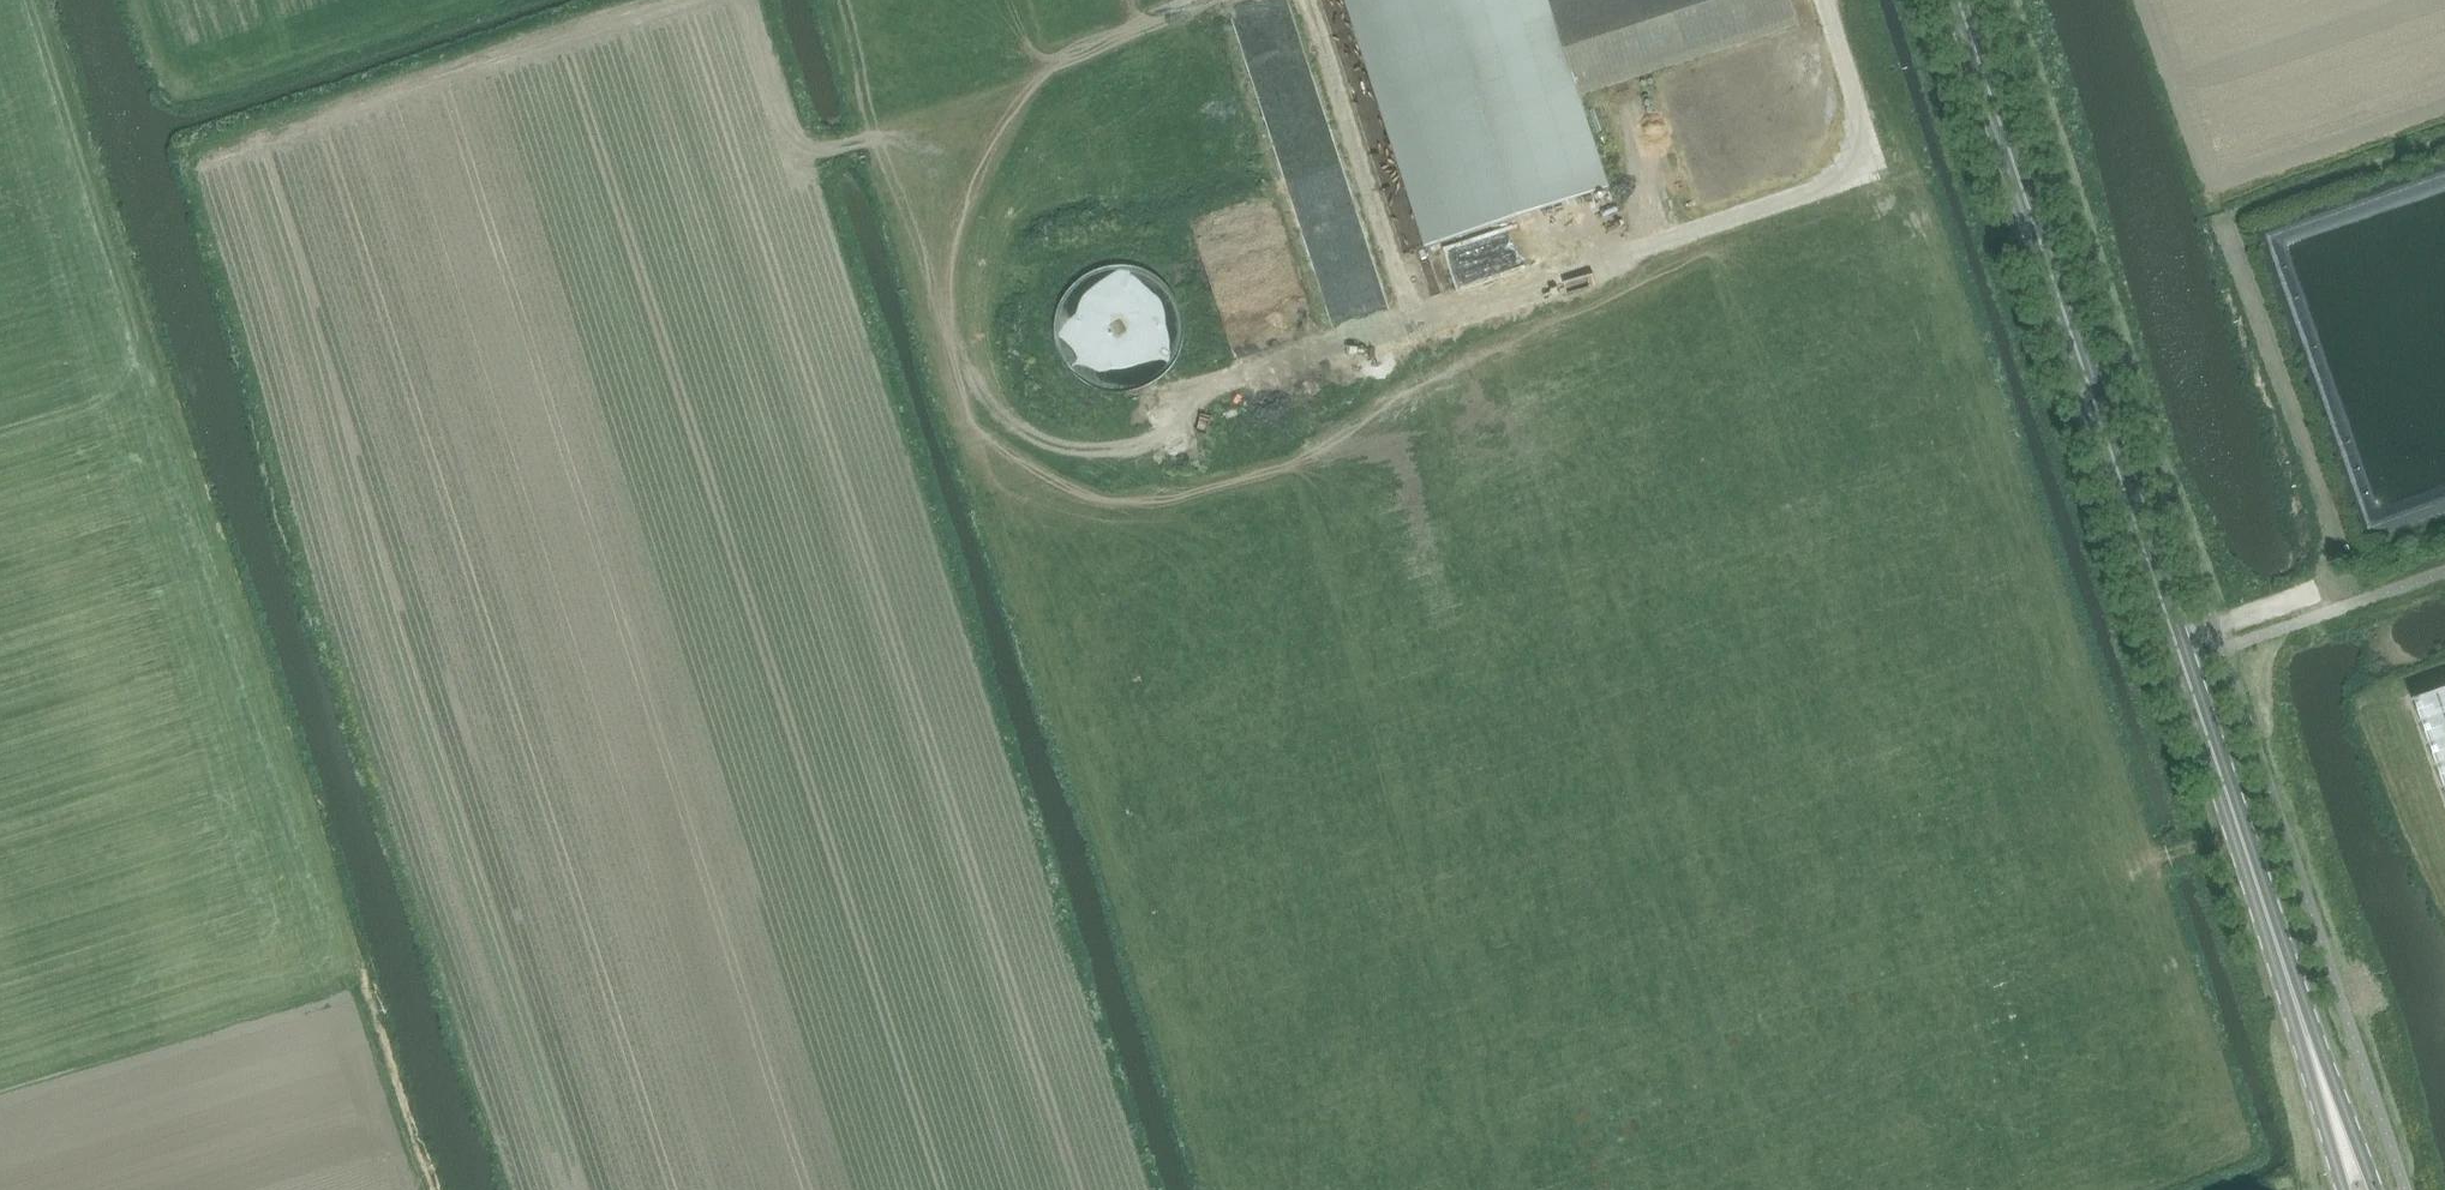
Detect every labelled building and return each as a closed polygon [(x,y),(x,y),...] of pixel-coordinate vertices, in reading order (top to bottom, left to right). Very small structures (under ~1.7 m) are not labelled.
[(1426,247),(1609,187),(1579,95),(1798,24),(1790,0),(1560,0),(1549,4),(1548,0),(1345,0),(1426,247)] [(2444,790),(2444,687),(2413,698),(2444,790)]
